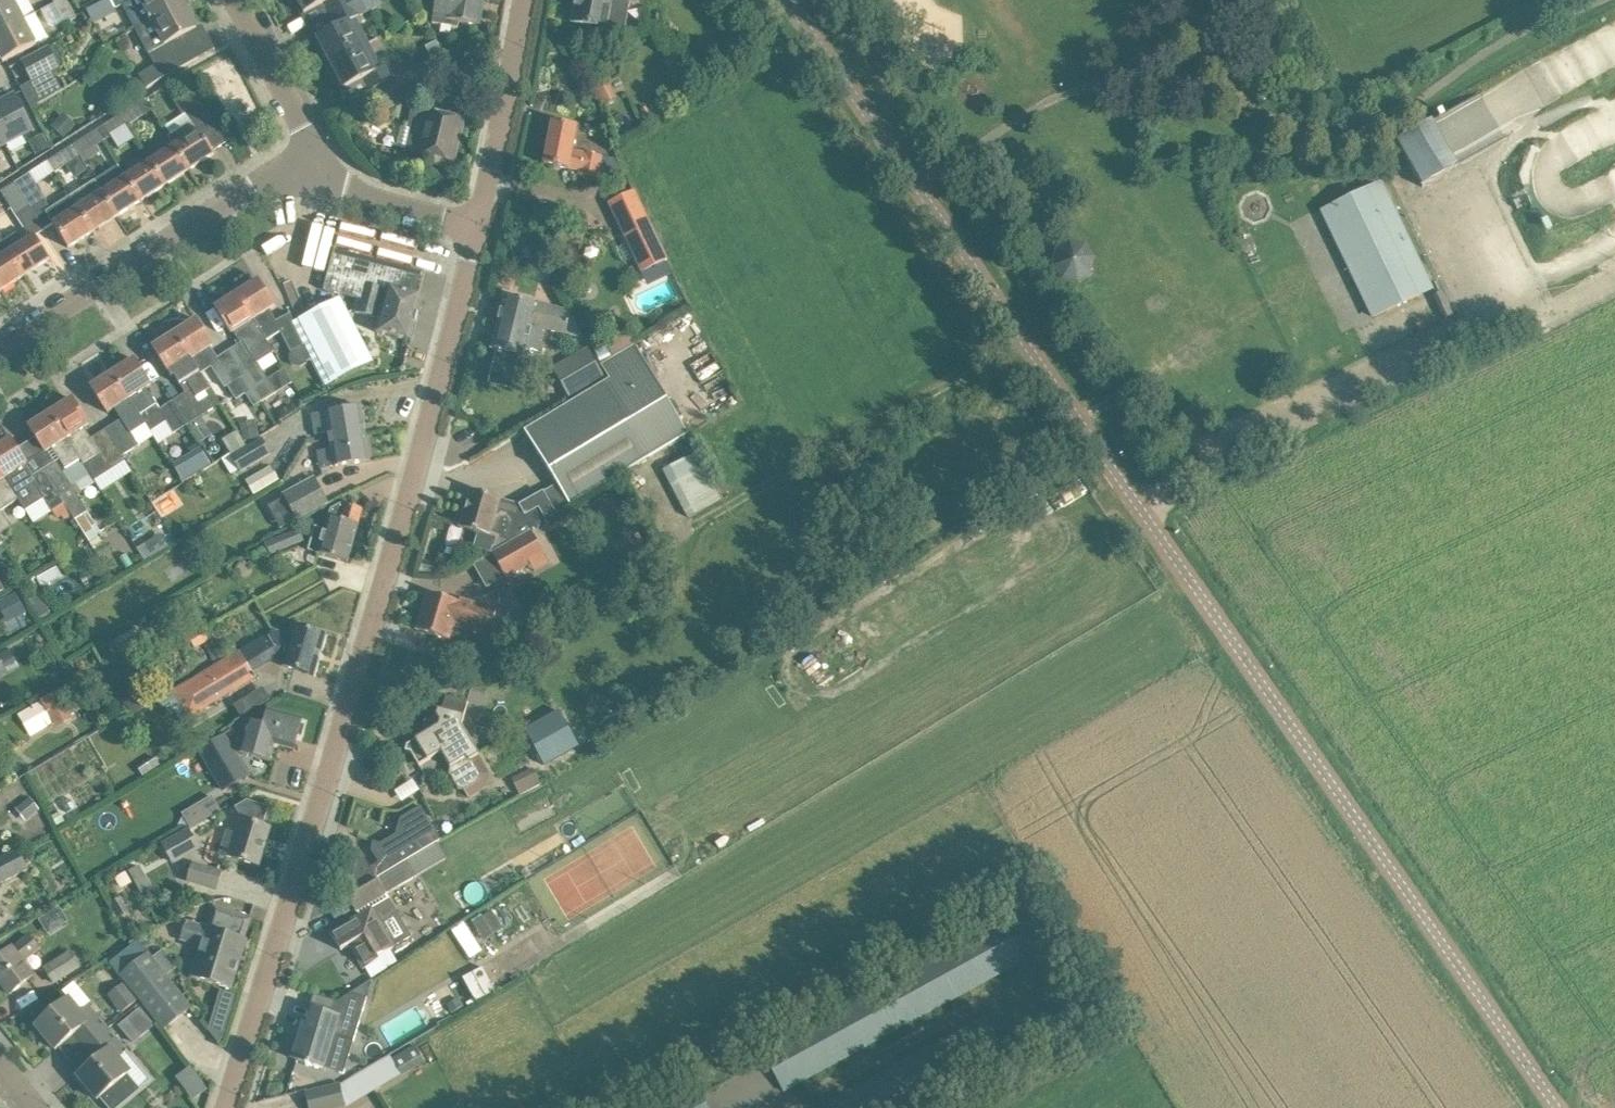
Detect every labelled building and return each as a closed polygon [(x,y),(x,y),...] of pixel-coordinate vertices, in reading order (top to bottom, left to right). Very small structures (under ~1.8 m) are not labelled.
[(13,0),(2,0),(0,1),(0,32),(23,19),(13,0)] [(54,3),(65,23),(77,17),(68,0),(61,0),(54,3)] [(116,8),(123,4),(136,29),(184,4),(182,0),(112,0),(116,8)] [(305,14),(322,4),(328,16),(358,0),(298,0),(305,14)] [(316,45),(326,65),(338,59),(370,42),(357,17),(382,4),(380,0),(358,0),(328,16),(334,28),(317,37),(320,43),(316,45)] [(434,15),(432,24),(458,28),(459,22),(480,26),(484,0),(416,0),(423,14),(434,15)] [(571,23),(608,30),(613,0),(576,0),(571,23)] [(136,29),(149,54),(154,52),(160,63),(192,46),(186,34),(197,29),(184,4),(136,29)] [(0,32),(0,56),(3,62),(37,44),(48,38),(35,13),(23,19),(0,32)] [(338,59),(326,65),(336,85),(341,82),(344,88),(352,84),(362,79),(368,92),(374,88),(394,78),(397,76),(403,74),(395,57),(382,64),(370,42),(338,59)] [(33,83),(61,68),(49,46),(21,61),(33,83)] [(148,88),(164,78),(155,65),(140,76),(148,88)] [(394,78),(374,88),(378,94),(384,106),(386,111),(406,101),(420,94),(409,71),(403,74),(397,76),(394,78)] [(617,101),(608,81),(590,90),(600,109),(617,101)] [(6,145),(34,131),(15,95),(0,103),(0,134),(6,145)] [(187,112),(193,121),(169,137),(175,146),(190,170),(215,154),(202,134),(216,125),(202,102),(187,112)] [(128,126),(145,116),(138,104),(121,115),(128,126)] [(412,108),(408,128),(410,129),(405,150),(418,153),(427,155),(426,157),(431,158),(431,156),(454,162),(463,121),(428,112),(412,108)] [(128,126),(121,115),(104,126),(111,137),(128,126)] [(1436,119),(1396,142),(1423,187),(1462,164),(1457,154),(1436,119)] [(569,169),(570,168),(582,171),(581,176),(598,179),(602,156),(585,153),(573,151),(577,127),(553,122),(544,164),(569,169)] [(73,146),(80,157),(104,141),(97,130),(73,146)] [(37,154),(51,147),(43,134),(30,141),(37,154)] [(49,161),(56,173),(80,157),(73,146),(49,161)] [(190,170),(175,146),(151,162),(166,185),(190,170)] [(56,173),(49,161),(30,174),(37,185),(56,173)] [(166,185),(151,162),(126,177),(142,201),(166,185)] [(126,177),(119,165),(96,180),(118,216),(142,201),(126,177)] [(44,230),(53,224),(46,212),(51,209),(46,200),(37,185),(30,174),(16,184),(31,209),(44,230)] [(71,196),(74,200),(79,208),(94,231),(118,216),(96,180),(71,196)] [(1431,290),(1380,183),(1323,211),(1374,317),(1431,290)] [(31,209),(16,184),(2,192),(29,239),(44,230),(31,209)] [(609,197),(644,270),(668,259),(633,186),(609,197)] [(46,212),(53,224),(68,248),(94,231),(79,208),(74,200),(71,196),(51,209),(46,212)] [(23,244),(17,234),(4,243),(25,275),(50,259),(36,237),(23,244)] [(1,291),(25,275),(4,243),(0,236),(0,237),(0,289),(1,291)] [(1090,247),(1055,240),(1047,276),(1083,283),(1090,247)] [(419,296),(425,273),(334,250),(324,290),(358,298),(355,313),(379,319),(376,332),(391,336),(412,341),(423,297),(419,296)] [(259,280),(237,294),(239,297),(266,340),(279,331),(290,352),(304,344),(294,323),(291,313),(276,321),(270,309),(275,306),(259,280)] [(237,294),(215,307),(218,311),(227,326),(232,333),(233,333),(239,341),(228,349),(261,400),(262,401),(276,392),(267,379),(256,362),(274,351),(266,340),(239,297),(237,294)] [(573,313),(526,301),(505,296),(492,349),(540,361),(548,329),(585,339),(576,318),(572,317),(573,313)] [(300,320),(294,323),(304,344),(325,385),(332,382),(372,361),(350,319),(340,299),(300,320)] [(196,319),(175,333),(177,337),(200,373),(210,367),(223,387),(227,385),(235,399),(244,393),(252,406),(261,400),(228,349),(217,356),(210,348),(213,346),(208,338),(196,319)] [(175,333),(153,347),(172,377),(175,376),(184,391),(173,398),(188,423),(199,441),(211,433),(199,416),(220,403),(200,373),(177,337),(175,333)] [(550,471),(571,504),(645,459),(688,434),(635,344),(601,365),(610,379),(525,430),(550,471)] [(570,397),(604,378),(588,350),(554,369),(570,397)] [(135,359),(112,373),(115,377),(145,424),(145,423),(150,430),(165,421),(173,432),(188,423),(173,398),(159,408),(146,388),(151,385),(146,377),(135,359)] [(112,373),(91,387),(93,391),(103,405),(108,413),(114,409),(119,418),(104,427),(121,454),(138,444),(131,433),(145,424),(115,377),(112,373)] [(72,398),(50,413),(53,417),(79,458),(89,473),(93,479),(124,460),(121,455),(121,454),(104,427),(85,440),(80,431),(89,425),(84,417),(72,398)] [(19,403),(7,408),(15,427),(28,422),(19,403)] [(361,407),(313,414),(316,435),(329,433),(330,440),(366,434),(361,407)] [(50,413),(29,426),(32,430),(36,437),(41,445),(45,452),(46,453),(49,451),(55,459),(71,485),(89,473),(79,458),(53,417),(50,413)] [(240,471),(271,453),(260,434),(229,452),(240,471)] [(330,440),(332,450),(319,452),(322,469),(370,461),(366,434),(330,440)] [(0,445),(0,470),(15,494),(18,498),(26,510),(43,499),(46,504),(51,512),(57,520),(65,515),(67,518),(71,516),(58,495),(42,467),(36,458),(27,464),(22,456),(17,449),(11,438),(0,445)] [(200,449),(173,464),(182,481),(210,465),(200,449)] [(45,452),(36,458),(42,467),(58,495),(71,516),(73,519),(74,518),(83,513),(84,512),(88,510),(71,485),(55,459),(49,451),(46,453),(45,452)] [(686,517),(720,500),(696,451),(662,468),(686,517)] [(254,494),(279,479),(270,464),(245,480),(254,494)] [(18,498),(15,494),(0,470),(0,509),(18,498)] [(296,517),(328,501),(315,474),(283,491),(296,517)] [(501,498),(472,490),(461,528),(481,534),(498,539),(499,536),(509,540),(529,529),(548,519),(540,506),(521,517),(517,517),(506,514),(506,515),(497,512),(501,498)] [(315,527),(309,550),(318,552),(317,554),(348,562),(363,509),(345,504),(341,520),(328,517),(325,529),(315,527)] [(10,526),(0,510),(0,532),(10,526)] [(83,513),(74,518),(89,542),(98,536),(83,513)] [(269,554),(303,541),(297,527),(264,540),(269,554)] [(531,531),(492,553),(506,578),(532,563),(527,555),(540,548),(544,556),(545,556),(531,531)] [(98,536),(89,542),(94,549),(105,542),(100,535),(98,536)] [(152,541),(141,547),(149,559),(159,553),(152,541)] [(813,580),(798,589),(804,600),(819,590),(813,580)] [(459,602),(428,593),(417,630),(450,640),(455,624),(487,634),(495,609),(460,598),(459,602)] [(8,618),(24,611),(16,594),(0,602),(8,618)] [(213,664),(170,690),(187,717),(254,677),(251,672),(272,660),(273,656),(284,659),(283,663),(282,666),(294,670),(315,676),(326,636),(317,633),(305,630),(293,626),(291,633),(276,628),(223,657),(213,664)] [(214,641),(203,646),(213,664),(223,657),(214,641)] [(0,658),(0,679),(10,672),(0,658)] [(57,727),(78,714),(62,687),(41,700),(57,727)] [(406,750),(411,752),(419,766),(443,751),(452,767),(449,773),(458,789),(465,791),(469,798),(487,788),(490,774),(463,727),(469,702),(446,696),(443,710),(438,709),(437,714),(424,721),(430,731),(407,744),(406,750)] [(294,748),(298,735),(301,736),(303,728),(300,726),(302,720),(269,711),(265,726),(245,721),(238,746),(242,747),(241,751),(268,759),(273,742),(294,748)] [(526,730),(525,730),(544,765),(562,756),(555,744),(573,734),(560,711),(542,720),(526,730)] [(221,791),(248,775),(223,733),(196,748),(221,791)] [(533,769),(513,779),(521,794),(541,784),(533,769)] [(399,799),(417,789),(411,778),(393,789),(399,799)] [(212,796),(204,801),(213,816),(221,811),(212,796)] [(357,859),(352,879),(359,891),(373,883),(377,881),(402,866),(401,864),(408,859),(420,852),(441,840),(421,806),(401,818),(403,822),(399,825),(396,834),(381,844),(374,842),(371,850),(379,863),(370,868),(366,861),(357,859)] [(59,813),(51,817),(57,826),(64,822),(59,813)] [(242,819),(237,836),(227,833),(221,854),(258,866),(270,828),(242,819)] [(172,864),(199,848),(186,827),(159,842),(172,864)] [(44,851),(57,845),(52,835),(40,842),(44,851)] [(27,869),(18,851),(0,859),(0,881),(27,869)] [(215,890),(221,870),(190,861),(184,881),(215,890)] [(357,893),(349,898),(357,911),(387,894),(417,876),(408,862),(402,866),(377,881),(373,883),(359,891),(357,893)] [(186,920),(180,939),(201,946),(192,977),(231,990),(247,940),(245,939),(251,918),(214,907),(207,927),(186,920)] [(360,915),(331,933),(341,950),(347,947),(350,945),(364,970),(383,959),(381,956),(397,946),(412,937),(399,914),(383,923),(374,907),(360,915)] [(1000,917),(759,1048),(783,1092),(1025,960),(1000,917)] [(482,953),(463,924),(450,933),(470,961),(482,953)] [(17,989),(34,976),(23,962),(40,948),(29,935),(12,949),(12,948),(0,958),(0,981),(10,994),(17,989)] [(121,975),(164,1030),(191,1008),(166,976),(148,953),(138,941),(111,963),(121,975)] [(70,952),(63,957),(45,968),(54,983),(73,971),(79,966),(70,952)] [(474,999),(493,989),(479,964),(461,974),(474,999)] [(119,1011),(135,998),(121,982),(105,996),(119,1011)] [(301,1038),(297,1036),(291,1057),(295,1058),(295,1059),(306,1062),(306,1065),(309,1066),(310,1063),(323,1068),(334,1035),(354,1041),(367,997),(352,992),(338,1002),(335,1001),(330,1016),(317,1012),(314,1011),(309,1026),(305,1025),(301,1038)] [(53,1012),(36,1025),(56,1049),(74,1034),(85,1047),(107,1028),(88,1005),(79,1013),(67,999),(53,1012)] [(459,999),(448,1006),(452,1013),(463,1007),(459,999)] [(219,1001),(211,1029),(226,1034),(235,1006),(219,1001)] [(127,1051),(107,1028),(85,1047),(96,1060),(78,1075),(98,1099),(101,1097),(110,1107),(119,1107),(140,1090),(127,1075),(130,1072),(118,1058),(127,1051)] [(403,1076),(426,1063),(416,1045),(393,1058),(403,1076)] [(173,1078),(192,1097),(203,1085),(184,1066),(173,1078)] [(346,1104),(373,1089),(362,1071),(340,1083),(305,1092),(309,1107),(330,1107),(346,1104)]
